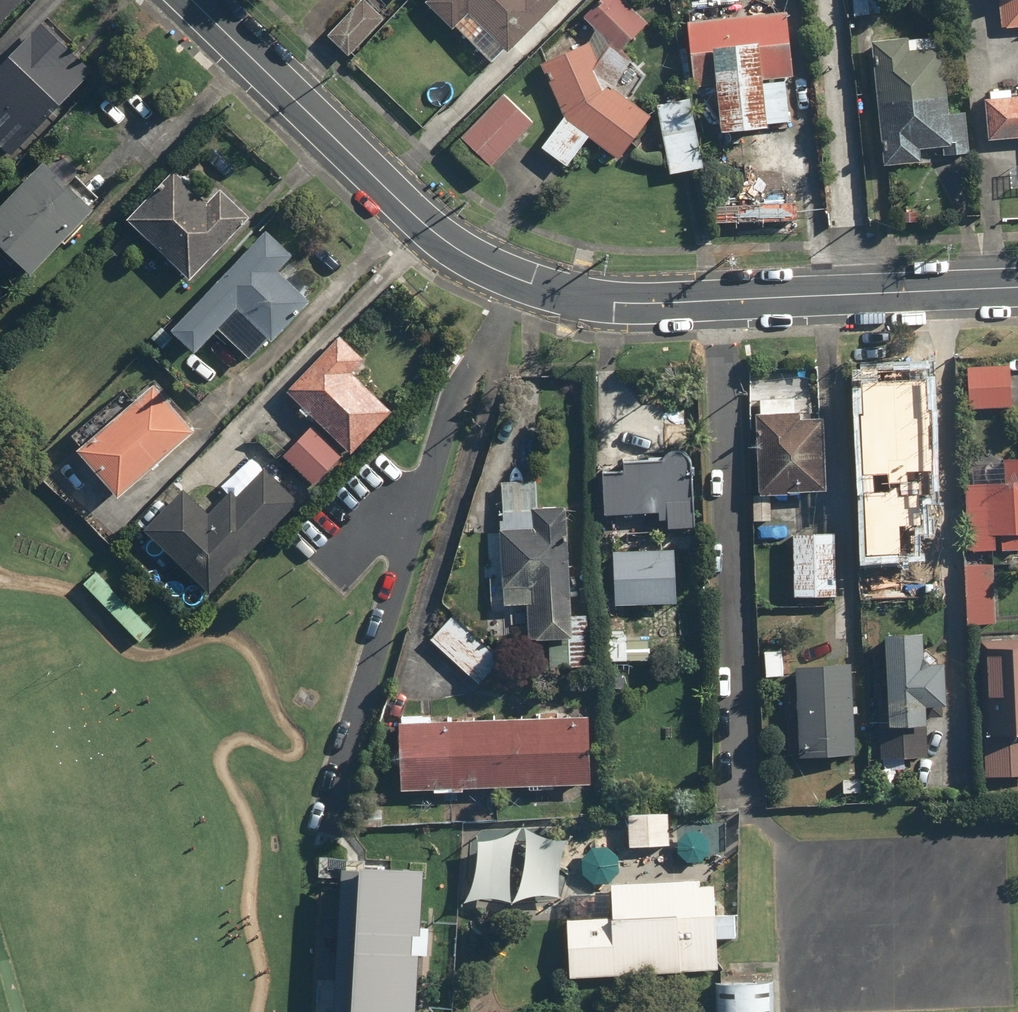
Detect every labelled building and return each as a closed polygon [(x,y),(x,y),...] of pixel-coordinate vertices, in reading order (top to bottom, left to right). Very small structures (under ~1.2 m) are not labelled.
[(24,0),(0,0),(0,25),(24,0)] [(347,58),(380,23),(356,0),(323,35),(347,58)] [(422,4),(486,70),(502,54),(507,60),(562,5),(557,0),(426,0),(422,4)] [(645,26),(620,0),(595,0),(533,62),(560,119),(535,147),(561,170),(587,141),(616,162),(648,120),(610,92),(629,64),(618,53),(645,26)] [(847,19),(877,17),(876,0),(846,0),(847,19)] [(998,32),(1017,31),(1017,0),(996,0),(998,32)] [(783,83),(788,83),(784,17),(684,23),(689,88),(708,87),(712,142),(763,138),(762,128),(786,127),(783,83)] [(87,72),(39,26),(0,66),(0,111),(0,112),(0,137),(13,149),(87,72)] [(939,37),(866,43),(875,168),(918,165),(917,153),(941,151),(942,161),(966,159),(963,116),(945,117),(939,37)] [(984,87),(984,143),(1017,143),(1017,86),(984,87)] [(529,121),(502,95),(461,139),(488,165),(529,121)] [(688,100),(653,106),(665,177),(699,172),(688,100)] [(1008,162),(1008,191),(1017,191),(1017,162),(1008,162)] [(0,213),(0,252),(30,280),(96,212),(47,165),(0,213)] [(181,169),(127,225),(186,281),(240,225),(181,169)] [(191,358),(213,334),(246,366),(305,305),(272,273),(285,260),(262,238),(168,336),(191,358)] [(334,344),(285,400),(307,420),(308,420),(348,455),(385,414),(345,379),(358,365),(334,344)] [(1011,364),(959,366),(961,411),(1012,409),(1011,364)] [(930,378),(854,381),(860,560),(937,557),(930,378)] [(144,384),(80,450),(127,495),(191,428),(144,384)] [(794,398),(755,398),(755,413),(750,413),(750,417),(749,549),(767,549),(767,497),(787,497),(787,492),(822,492),(822,418),(794,418),(794,398)] [(594,473),(594,517),(651,515),(651,522),(659,522),(659,530),(688,530),(688,467),(688,465),(688,464),(688,462),(688,461),(688,459),(687,458),(687,457),(686,455),(685,454),(684,453),(683,452),(682,451),(681,450),(680,450),(678,449),(677,449),(675,448),(674,448),(672,448),(671,448),(670,448),(668,448),(667,449),(665,450),(664,450),(663,451),(662,452),(661,453),(660,454),(659,455),(658,457),(658,458),(657,459),(657,461),(657,462),(616,463),(616,473),(594,473)] [(959,484),(960,552),(1017,551),(1017,457),(1000,457),(1001,484),(987,484),(987,456),(968,457),(969,484),(959,484)] [(171,557),(210,594),(302,500),(262,462),(211,516),(187,493),(148,534),(171,557)] [(534,481),(497,481),(497,532),(496,532),(499,589),(522,588),(525,642),(567,639),(560,507),(534,509),(534,481)] [(832,533),(788,532),(787,597),(831,598),(832,533)] [(638,551),(607,551),(607,606),(673,606),(673,552),(661,552),(661,542),(638,542),(638,551)] [(988,561),(960,562),(962,627),(990,626),(988,561)] [(446,614),(426,638),(478,683),(498,660),(446,614)] [(678,649),(679,619),(629,617),(628,637),(605,637),(604,662),(642,662),(642,648),(678,649)] [(922,635),(880,637),(885,758),(928,756),(926,707),(948,707),(946,665),(923,666),(922,635)] [(976,640),(980,778),(1017,777),(1017,639),(976,640)] [(850,667),(791,666),(790,756),(849,757),(850,667)] [(581,716),(393,723),(396,795),(584,788),(581,716)] [(622,812),(621,848),(666,850),(668,814),(622,812)] [(409,941),(414,871),(332,866),(324,1011),(405,1011),(409,954),(400,954),(401,940),(409,941)] [(566,903),(568,960),(713,955),(711,897),(566,903)] [(707,984),(709,1011),(763,1011),(761,982),(707,984)]
